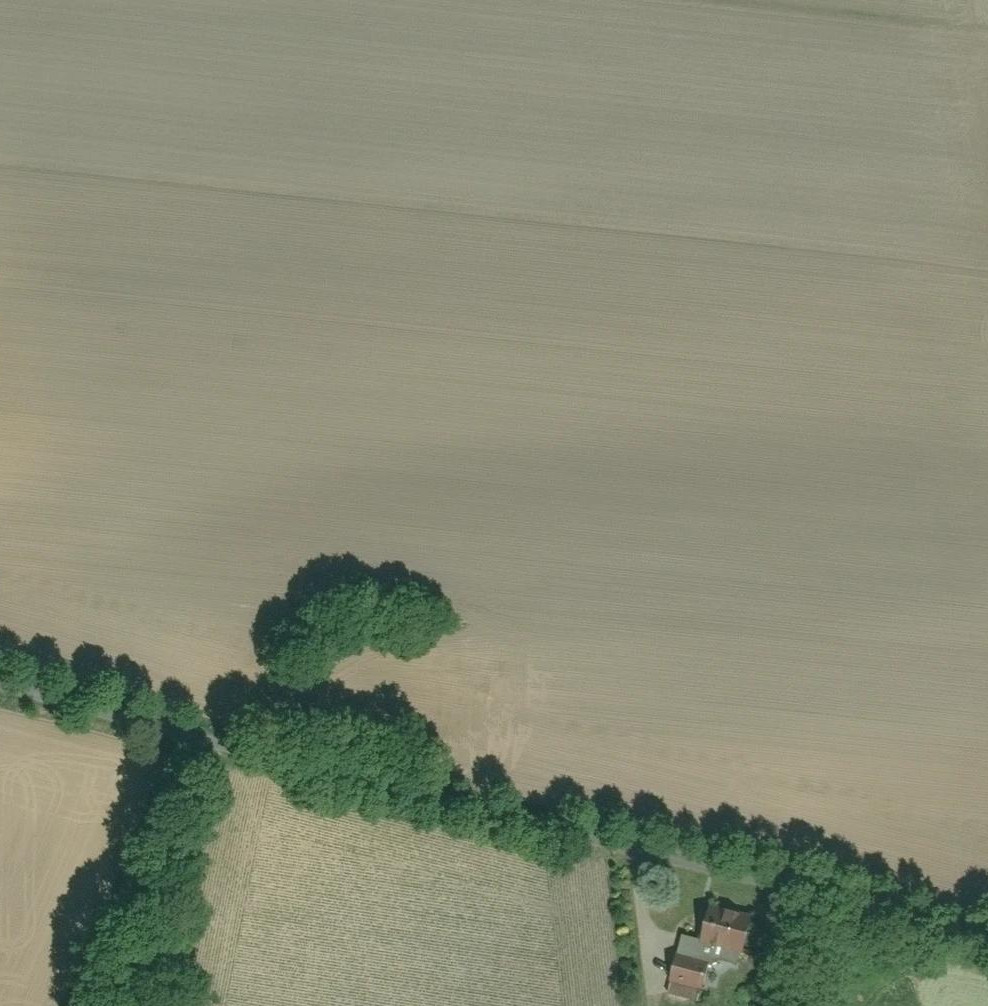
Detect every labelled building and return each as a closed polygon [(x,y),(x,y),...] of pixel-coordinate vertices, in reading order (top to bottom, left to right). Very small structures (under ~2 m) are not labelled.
[(717,910),(706,946),(753,960),(764,924),(717,910)] [(683,956),(676,989),(710,996),(717,964),(683,956)]
